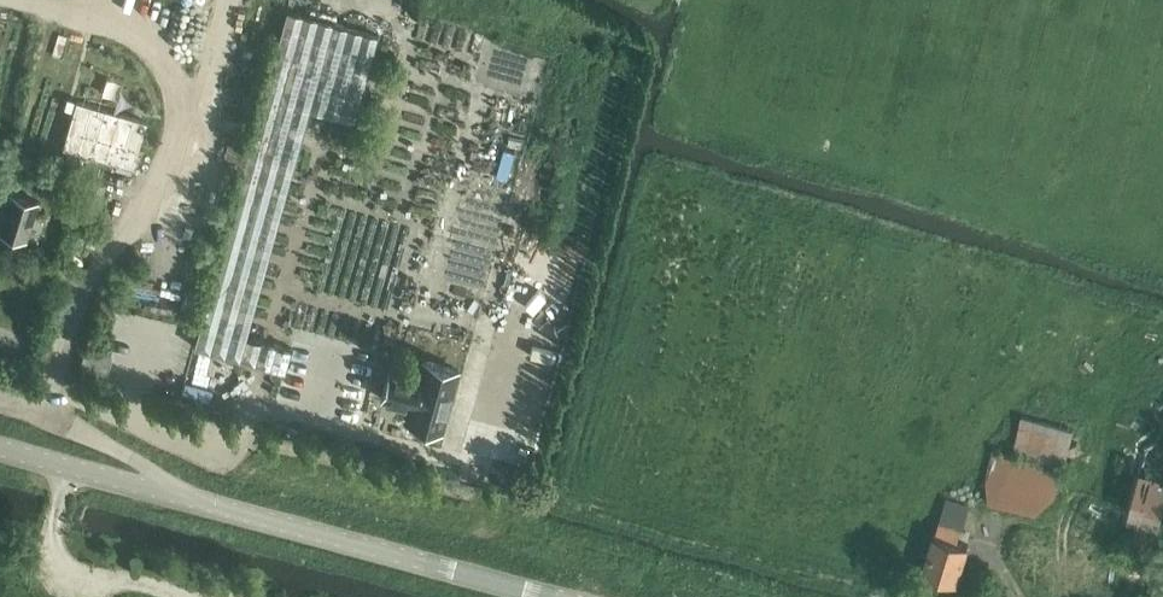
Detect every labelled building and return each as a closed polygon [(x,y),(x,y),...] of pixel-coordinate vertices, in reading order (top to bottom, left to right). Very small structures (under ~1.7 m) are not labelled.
[(287,7),(246,156),(293,169),(310,107),(354,119),(378,32),(287,7)] [(134,167),(147,120),(77,100),(63,146),(134,167)] [(96,219),(105,187),(87,181),(77,214),(96,219)] [(9,190),(0,219),(0,228),(26,236),(38,199),(9,190)] [(292,349),(247,336),(241,357),(286,370),(292,349)] [(113,350),(83,344),(78,367),(175,389),(179,369),(148,362),(112,353),(113,350)] [(442,428),(459,365),(423,355),(419,369),(392,362),(382,397),(410,404),(406,418),(442,428)] [(1074,429),(1056,424),(1021,415),(1013,451),(1065,464),(1074,429)] [(992,449),(985,477),(989,502),(1037,512),(1056,495),(1063,466),(992,449)] [(1162,517),(1162,466),(1141,461),(1130,510),(1162,517)] [(936,534),(935,534),(924,571),(957,582),(969,544),(958,541),(962,528),(970,505),(947,499),(940,521),(936,534)] [(1140,572),(1157,526),(1138,520),(1122,566),(1140,572)] [(1146,578),(1121,569),(1110,596),(1139,596),(1146,578)]
